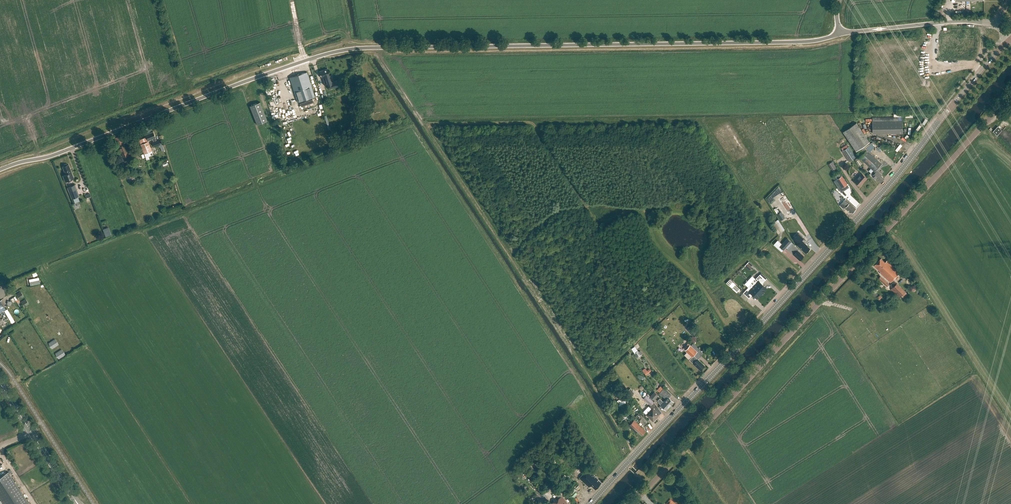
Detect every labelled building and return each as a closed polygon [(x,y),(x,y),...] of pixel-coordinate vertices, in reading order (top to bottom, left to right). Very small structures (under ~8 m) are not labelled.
[(328,87),(329,89),(339,86),(337,80),(331,82),(329,75),(327,69),(319,71),(321,77),(325,76),(327,84),(328,87)] [(289,77),(297,102),(315,96),(315,95),(318,94),(317,88),(313,89),(307,72),(289,77)] [(312,99),(300,103),(301,106),(305,105),(306,108),(314,106),(312,99)] [(267,120),(260,102),(250,106),(257,124),(267,120)] [(873,118),(873,133),(903,132),(903,117),(873,118)] [(875,170),(876,169),(877,168),(881,164),(880,164),(882,163),(867,149),(863,146),(869,141),(855,122),(842,132),(856,151),(859,154),(858,154),(860,156),(860,157),(872,168),(875,170)] [(155,137),(153,131),(145,134),(148,140),(152,138),(154,142),(152,142),(154,147),(159,145),(161,144),(160,143),(159,140),(157,141),(155,137)] [(116,138),(118,146),(119,146),(123,157),(129,155),(122,135),(121,136),(116,138)] [(152,150),(148,141),(140,144),(144,154),(152,150)] [(849,161),(857,156),(850,146),(842,151),(849,161)] [(828,164),(832,170),(837,167),(833,161),(828,164)] [(67,165),(67,164),(66,164),(64,164),(64,165),(64,166),(63,167),(66,175),(63,176),(65,182),(72,179),(70,173),(72,172),(68,164),(67,165)] [(880,182),(884,178),(881,175),(881,174),(877,170),(876,169),(875,170),(872,168),(869,171),(872,173),(870,175),(876,180),(877,179),(880,182)] [(865,181),(867,178),(862,173),(854,181),(859,185),(864,180),(865,181)] [(842,187),(848,184),(842,175),(837,179),(842,187)] [(75,185),(67,188),(72,199),(80,196),(75,185)] [(773,196),(782,191),(780,187),(766,196),(770,202),(775,199),(773,196)] [(856,209),(845,199),(842,202),(840,205),(843,208),(844,207),(845,208),(851,213),(852,212),(852,213),(856,209)] [(774,222),(780,232),(785,229),(778,219),(774,222)] [(108,227),(103,229),(106,236),(111,235),(108,227)] [(797,235),(794,239),(799,243),(798,244),(800,246),(800,247),(806,253),(806,252),(807,252),(808,251),(808,250),(810,248),(807,246),(808,245),(804,242),(804,243),(802,241),(802,240),(801,238),(797,235)] [(791,241),(788,238),(780,246),(784,249),(786,247),(791,242),(791,241)] [(793,243),(791,242),(786,247),(788,249),(794,254),(800,260),(804,256),(801,253),(802,251),(799,249),(793,243)] [(885,262),(881,258),(874,266),(881,272),(880,273),(881,274),(883,276),(890,282),(900,271),(887,260),(885,262)] [(752,283),(762,293),(767,288),(761,283),(765,280),(759,275),(755,279),(755,280),(752,283)] [(887,286),(889,283),(880,275),(878,278),(887,286)] [(757,298),(762,293),(752,283),(743,293),(748,298),(752,294),(757,298)] [(899,297),(905,291),(897,283),(891,289),(899,297)] [(8,301),(12,308),(17,304),(13,298),(8,301)] [(11,322),(14,321),(8,308),(5,310),(11,322)] [(687,329),(693,336),(696,333),(690,326),(687,329)] [(695,357),(694,355),(697,352),(688,343),(683,348),(692,357),(690,360),(693,363),(698,367),(701,369),(702,369),(703,369),(704,368),(704,366),(705,366),(701,362),(701,361),(698,359),(695,357)] [(666,399),(664,401),(671,406),(672,405),(671,405),(674,402),(668,396),(668,397),(666,395),(668,392),(664,388),(659,393),(666,399)] [(654,400),(658,395),(655,392),(650,396),(654,400)] [(644,398),(651,405),(654,402),(647,395),(644,398)] [(671,406),(664,401),(660,398),(658,400),(659,402),(661,404),(660,405),(666,410),(669,407),(670,407),(671,406)] [(656,410),(658,408),(654,402),(651,405),(649,407),(652,409),(646,414),(650,418),(653,421),(656,418),(660,414),(656,410)] [(648,421),(643,417),(640,421),(644,425),(648,421)] [(642,436),(646,431),(634,420),(629,425),(637,433),(638,432),(642,436)] [(595,489),(601,483),(595,477),(594,475),(587,469),(580,478),(589,487),(591,485),(595,489)] [(8,471),(0,477),(0,498),(4,503),(29,503),(8,471)] [(562,495),(556,499),(560,503),(568,503),(562,495)]
